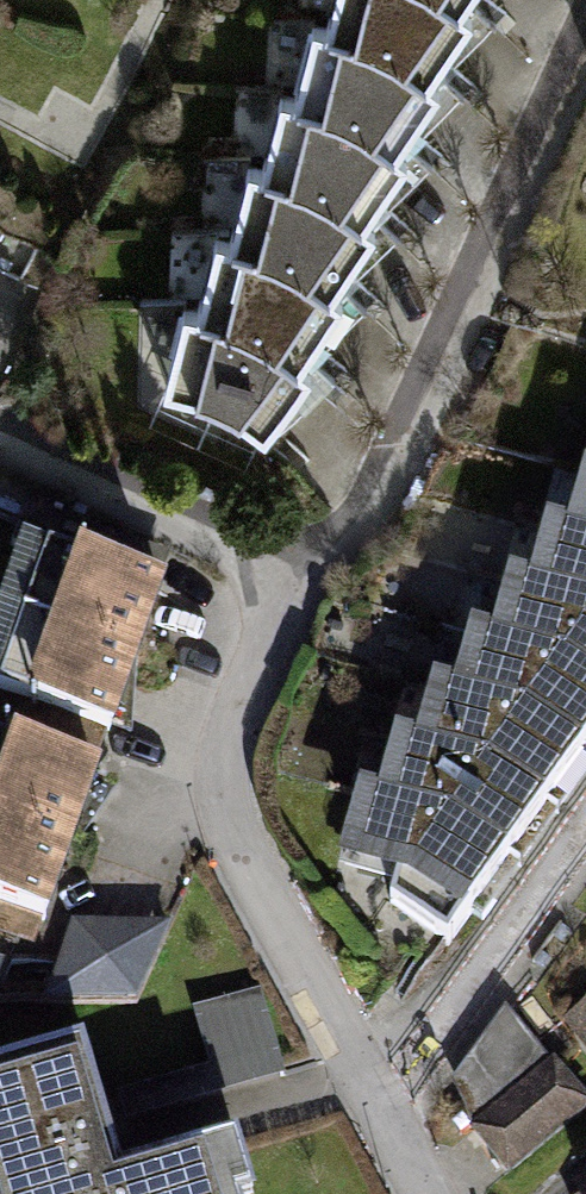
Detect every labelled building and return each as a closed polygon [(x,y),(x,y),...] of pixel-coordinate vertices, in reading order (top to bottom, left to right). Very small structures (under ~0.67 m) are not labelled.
[(382,61),(482,105),(511,40),(420,0),(410,0),(382,61)] [(511,40),(529,0),(420,0),(511,40)] [(382,61),(351,133),(450,177),(482,105),(382,61)] [(320,203),(419,247),(450,177),(351,133),(320,203)] [(320,203),(288,273),(388,317),(419,247),(320,203)] [(288,273),(255,348),(355,392),(388,317),(288,273)] [(323,463),(355,392),(255,348),(223,419),(323,463)] [(137,704),(168,618),(18,563),(0,613),(0,654),(137,704)] [(559,616),(585,635),(585,578),(559,616)] [(559,616),(520,670),(585,714),(585,635),(559,616)] [(0,654),(0,748),(107,787),(137,704),(0,654)] [(520,670),(480,726),(567,787),(585,760),(585,714),(520,670)] [(567,787),(480,726),(443,777),(529,840),(567,787)] [(0,748),(0,852),(73,878),(107,787),(0,748)] [(529,840),(443,777),(402,836),(488,897),(529,840)] [(488,897),(402,836),(362,891),(449,952),(488,897)] [(0,852),(0,950),(42,965),(73,878),(0,852)] [(67,991),(163,995),(167,916),(70,911),(67,991)] [(571,1006),(585,1024),(585,993),(571,1006)] [(287,1091),(257,1000),(191,1022),(208,1072),(114,1104),(128,1145),(287,1091)] [(0,1079),(0,1193),(233,1193),(223,1160),(117,1190),(79,1057),(0,1079)] [(555,1062),(471,1133),(513,1181),(585,1119),(585,1098),(555,1062)]
